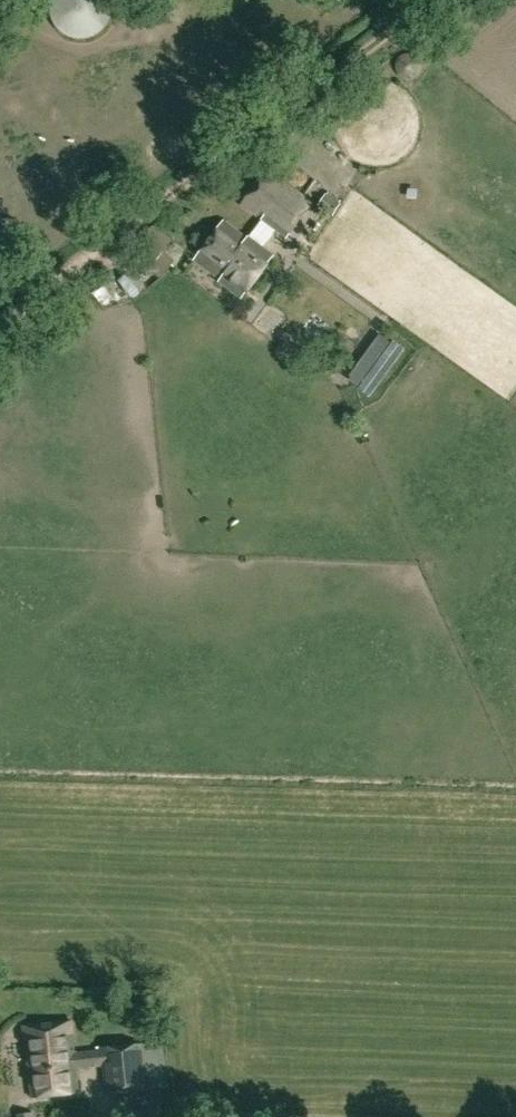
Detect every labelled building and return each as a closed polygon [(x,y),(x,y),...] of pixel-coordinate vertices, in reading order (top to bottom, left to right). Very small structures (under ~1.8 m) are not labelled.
[(50,4),(50,13),(53,23),(59,31),(67,37),(76,40),(86,40),(96,37),(104,31),(109,23),(112,14),(112,4),(111,0),(51,0),(50,4)] [(333,11),(354,3),(353,0),(329,0),(333,11)] [(273,257),(261,247),(274,231),(284,238),(311,205),(269,171),(242,205),(264,222),(249,241),(226,223),(195,261),(221,281),(220,282),(239,298),(273,257)] [(159,281),(171,266),(159,257),(156,262),(148,272),(159,281)] [(103,1065),(106,1093),(150,1088),(146,1042),(104,1046),(104,1048),(77,1051),(74,1020),(56,1021),(58,1041),(56,1044),(46,1045),(43,1043),(26,1045),(32,1097),(79,1092),(76,1068),(103,1065)]
